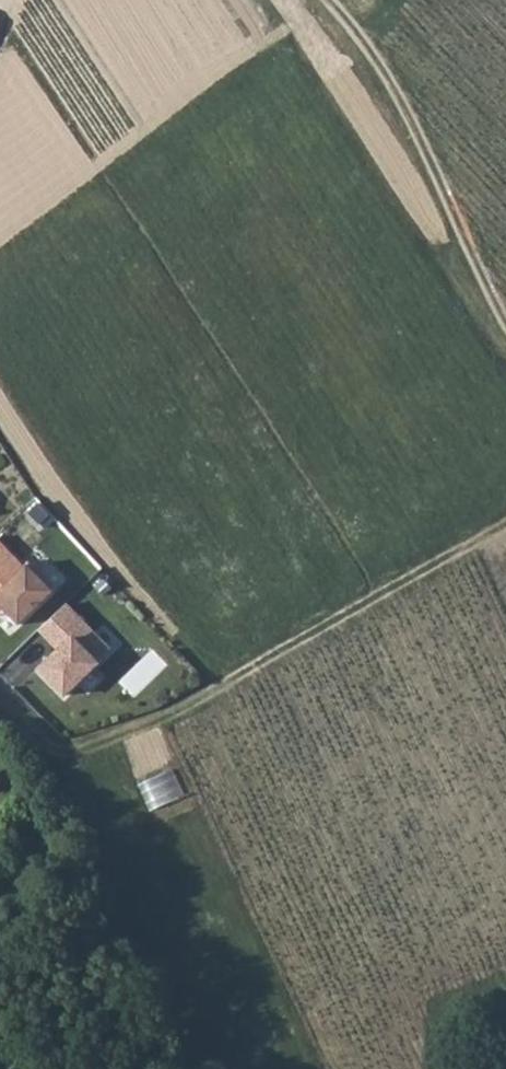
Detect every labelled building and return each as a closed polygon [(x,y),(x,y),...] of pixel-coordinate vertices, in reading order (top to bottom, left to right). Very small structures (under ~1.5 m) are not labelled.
[(13,624),(49,588),(0,539),(0,611),(13,624)] [(62,602),(30,633),(45,648),(28,666),(57,695),(106,646),(62,602)] [(176,768),(142,784),(154,810),(188,794),(176,768)]
